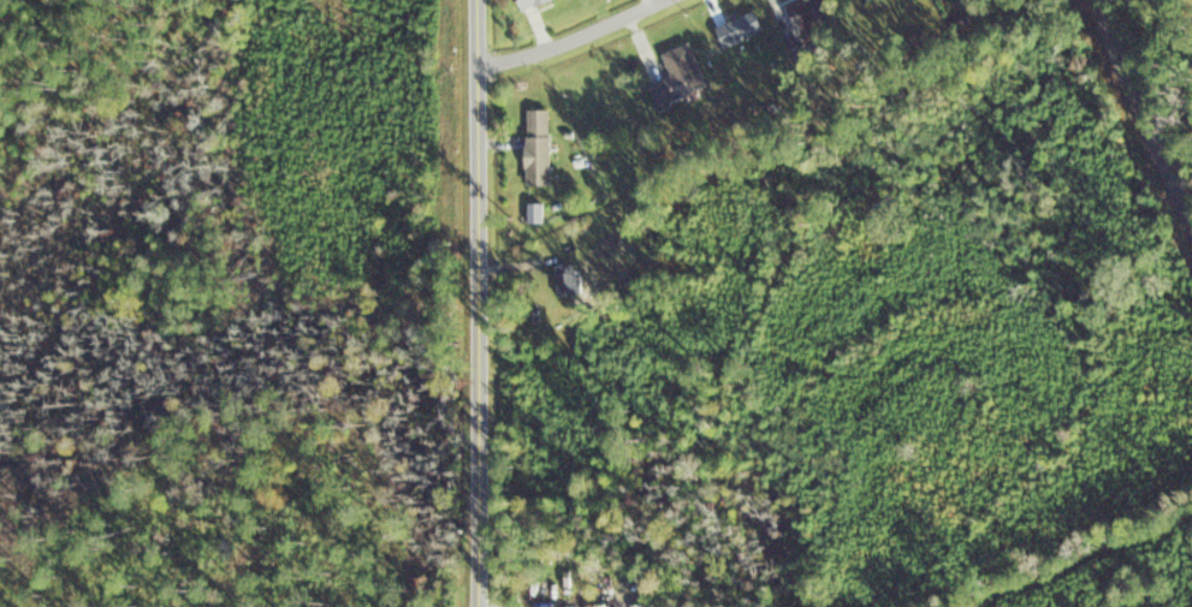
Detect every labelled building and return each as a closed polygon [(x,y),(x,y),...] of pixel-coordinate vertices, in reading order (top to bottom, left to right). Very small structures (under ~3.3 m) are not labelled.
[(522,11),(551,0),(517,0),(522,11)] [(829,15),(821,0),(807,0),(786,11),(797,31),(829,15)] [(717,27),(724,47),(763,32),(755,12),(717,27)] [(663,52),(672,77),(649,85),(657,109),(709,91),(691,42),(663,52)] [(550,109),(526,109),(526,186),(550,186),(550,109)] [(560,296),(578,292),(573,263),(555,267),(560,296)]
